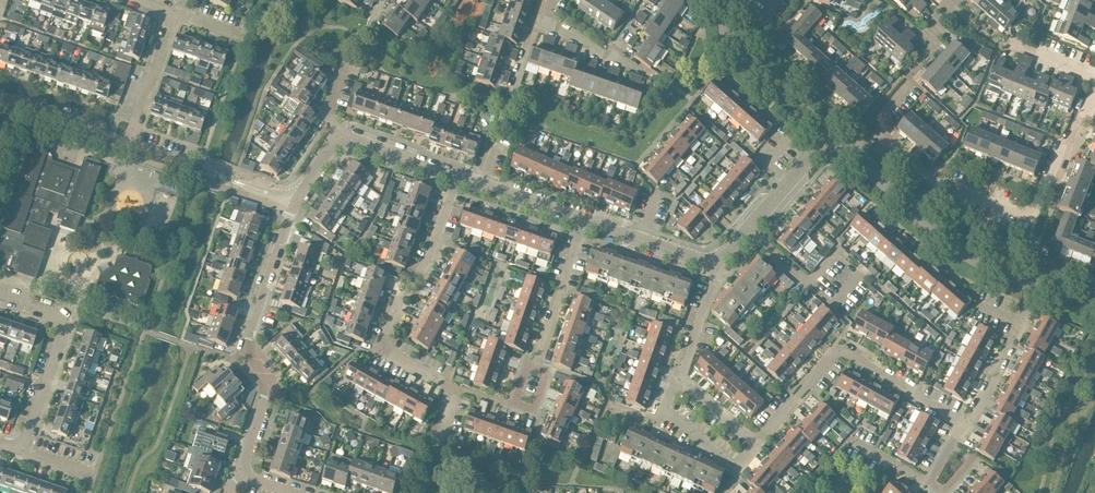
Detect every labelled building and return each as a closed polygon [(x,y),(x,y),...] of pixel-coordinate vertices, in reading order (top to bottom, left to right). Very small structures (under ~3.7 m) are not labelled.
[(53,11),(57,0),(43,0),(41,6),(39,11),(52,16),(53,11)] [(52,16),(64,20),(66,15),(71,0),(57,0),(53,11),(52,16)] [(76,24),(78,19),(83,4),(71,0),(66,15),(64,20),(76,24)] [(231,0),(210,0),(209,2),(228,9),(231,0)] [(360,0),(340,0),(339,2),(357,9),(360,0)] [(428,0),(410,0),(409,2),(425,12),(431,2),(428,0)] [(532,0),(512,0),(511,5),(528,11),(532,0)] [(592,0),(576,0),(574,4),(584,11),(592,0)] [(605,2),(602,0),(592,0),(584,11),(594,17),(605,2)] [(677,0),(666,0),(662,5),(678,15),(685,5),(677,0)] [(859,11),(861,6),(848,0),(845,6),(859,11)] [(911,0),(893,0),(906,12),(911,6),(919,13),(922,10),(911,0)] [(922,10),(926,6),(919,0),(911,0),(922,10)] [(985,0),(969,0),(974,4),(971,8),(975,11),(985,0)] [(1000,0),(985,0),(975,11),(979,15),(983,12),(987,16),(1000,0)] [(1010,7),(1001,0),(1000,0),(987,16),(992,20),(989,24),(992,27),(1010,7)] [(1073,4),(1091,11),(1093,5),(1094,6),(1094,0),(1075,0),(1073,4)] [(425,12),(409,2),(403,11),(402,11),(412,17),(412,18),(418,22),(425,12)] [(451,12),(456,5),(451,2),(447,9),(451,12)] [(604,24),(615,8),(605,2),(594,17),(604,24)] [(1064,13),(1069,15),(1094,26),(1094,20),(1088,17),(1091,11),(1073,4),(1068,2),(1064,13)] [(91,24),(96,9),(83,4),(78,19),(91,24)] [(525,22),(528,11),(511,5),(507,16),(525,22)] [(678,15),(662,5),(656,15),(671,25),(678,15)] [(412,17),(402,11),(403,11),(396,7),(389,17),(405,27),(412,18),(412,17)] [(1005,31),(1019,16),(1010,7),(992,27),(997,31),(1000,27),(1005,31)] [(614,31),(625,16),(615,8),(604,24),(614,31)] [(816,24),(822,17),(812,8),(798,24),(808,33),(812,28),(817,33),(821,28),(816,24)] [(103,27),(108,13),(96,9),(91,24),(89,31),(103,36),(105,28),(103,27)] [(147,36),(151,23),(144,21),(146,17),(132,12),(131,16),(128,15),(124,28),(132,31),(147,36)] [(488,21),(491,13),(485,12),(482,20),(488,21)] [(21,25),(23,18),(11,13),(8,20),(21,25)] [(443,24),(448,17),(443,14),(438,21),(443,24)] [(671,25),(656,15),(649,24),(665,35),(671,25)] [(1069,15),(1064,26),(1082,33),(1084,27),(1094,31),(1094,30),(1094,26),(1069,15)] [(521,33),(525,22),(507,16),(503,27),(521,33)] [(405,27),(389,17),(383,27),(398,38),(405,27)] [(895,34),(891,30),(898,21),(894,17),(874,40),(883,48),(895,34)] [(485,30),(488,21),(482,20),(480,28),(485,30)] [(438,32),(443,24),(438,21),(433,28),(438,32)] [(1032,31),(1035,25),(1024,21),(1022,27),(1032,31)] [(1082,33),(1064,26),(1058,23),(1054,34),(1088,48),(1090,43),(1080,39),(1082,33)] [(665,35),(649,24),(642,34),(648,39),(649,38),(658,45),(658,44),(665,35)] [(802,39),(808,33),(798,24),(784,41),(793,49),(802,39)] [(17,35),(19,29),(7,25),(5,31),(17,35)] [(517,45),(521,33),(503,27),(499,38),(510,42),(509,42),(517,45)] [(821,37),(825,32),(821,28),(817,33),(821,37)] [(423,40),(428,33),(424,29),(419,37),(423,40)] [(892,56),(912,33),(908,30),(900,38),(895,34),(883,48),(892,56)] [(143,48),(147,36),(132,31),(128,43),(143,48)] [(827,42),(831,37),(827,33),(823,38),(827,42)] [(914,50),(908,45),(916,37),(912,33),(892,56),(901,64),(914,50)] [(506,53),(509,42),(510,42),(499,38),(492,35),(488,46),(506,53)] [(548,46),(551,37),(545,35),(542,43),(548,46)] [(184,56),(189,41),(177,37),(172,52),(184,56)] [(418,47),(423,40),(419,37),(414,44),(418,47)] [(664,49),(658,44),(658,45),(649,38),(648,39),(642,48),(657,59),(664,49)] [(818,53),(802,39),(793,49),(809,63),(818,53)] [(12,51),(15,43),(9,41),(7,49),(0,47),(0,64),(7,66),(12,51)] [(197,60),(202,46),(189,41),(184,56),(197,60)] [(841,46),(836,41),(832,45),(837,50),(841,46)] [(971,55),(955,42),(947,52),(962,65),(971,55)] [(138,61),(143,48),(128,43),(125,51),(119,49),(115,59),(130,64),(132,59),(138,61)] [(570,53),(573,45),(568,43),(565,52),(570,53)] [(575,55),(578,47),(573,45),(570,53),(575,55)] [(207,71),(209,65),(215,50),(202,46),(197,60),(195,67),(207,71)] [(502,64),(506,53),(488,46),(484,58),(502,64)] [(847,51),(841,46),(837,50),(843,55),(847,51)] [(540,69),(546,51),(534,47),(528,65),(540,69)] [(657,59),(642,48),(635,58),(650,69),(657,59)] [(861,48),(856,54),(860,56),(865,51),(861,48)] [(298,49),(294,56),(305,63),(297,75),(302,79),(319,91),(326,80),(317,74),(323,66),(298,49)] [(32,74),(37,59),(39,54),(26,50),(24,55),(19,70),(32,74)] [(222,69),(227,54),(215,50),(209,65),(222,69)] [(19,70),(24,55),(12,51),(7,66),(19,70)] [(551,73),(557,55),(546,51),(540,69),(551,73)] [(962,65),(947,52),(938,61),(954,75),(962,65)] [(814,77),(827,61),(818,53),(809,63),(804,68),(814,77)] [(44,79),(49,64),(51,58),(39,54),(37,59),(32,74),(44,79)] [(562,76),(568,59),(557,55),(551,73),(562,76)] [(860,62),(854,57),(850,62),(855,66),(860,62)] [(498,75),(502,64),(484,58),(480,69),(498,75)] [(1000,91),(1008,73),(1002,70),(1006,60),(1001,58),(987,91),(999,95),(1000,91)] [(577,70),(580,63),(568,59),(562,76),(573,80),(577,70)] [(590,69),(592,60),(587,59),(584,67),(590,69)] [(874,59),(870,64),(874,68),(879,64),(874,59)] [(595,71),(598,63),(598,62),(592,60),(590,69),(595,71)] [(823,85),(837,70),(827,61),(814,77),(823,85)] [(954,75),(938,61),(930,71),(945,84),(954,75)] [(69,87),(74,72),(77,64),(71,62),(69,70),(62,68),(56,83),(69,87)] [(865,67),(860,62),(855,66),(861,71),(865,67)] [(129,73),(131,67),(119,63),(117,69),(129,73)] [(461,63),(459,69),(465,71),(467,65),(461,63)] [(56,83),(62,68),(49,64),(44,79),(56,83)] [(1012,95),(1023,67),(1018,65),(1014,75),(1008,73),(1000,91),(1012,95)] [(177,78),(179,71),(166,67),(164,74),(177,78)] [(1022,100),(1030,81),(1023,79),(1028,69),(1023,67),(1012,95),(1022,100)] [(618,78),(620,71),(621,70),(615,68),(612,76),(618,78)] [(127,80),(129,73),(117,69),(115,75),(127,80)] [(494,87),(498,75),(480,69),(476,80),(494,87)] [(582,92),(588,74),(577,70),(573,80),(570,88),(582,92)] [(832,93),(846,78),(837,70),(823,85),(832,93)] [(189,83),(192,76),(179,71),(177,78),(189,83)] [(945,84),(930,71),(922,81),(937,94),(945,84)] [(81,92),(86,76),(74,72),(69,87),(81,92)] [(982,80),(985,74),(977,72),(975,77),(982,80)] [(593,96),(599,78),(588,74),(582,92),(593,96)] [(879,78),(873,74),(869,78),(874,83),(879,78)] [(1033,104),(1045,76),(1040,74),(1036,84),(1030,81),(1022,100),(1033,104)] [(125,86),(127,80),(115,75),(113,82),(125,86)] [(892,75),(888,80),(891,83),(896,78),(892,75)] [(1059,105),(1070,77),(1065,75),(1061,86),(1054,83),(1051,90),(1052,90),(1048,101),(1059,105)] [(94,96),(99,81),(86,76),(81,92),(94,96)] [(199,86),(201,79),(192,76),(189,83),(199,86)] [(640,86),(643,78),(637,76),(634,84),(640,86)] [(1048,101),(1052,90),(1051,90),(1046,88),(1050,78),(1045,76),(1033,104),(1045,109),(1048,101)] [(980,85),(982,80),(975,77),(973,82),(980,85)] [(1070,110),(1077,92),(1071,89),(1075,79),(1070,77),(1059,105),(1070,110)] [(276,78),(270,87),(277,92),(275,94),(279,97),(283,91),(279,88),(276,86),(279,81),(276,78)] [(604,100),(610,82),(599,78),(593,96),(604,100)] [(842,101),(855,86),(846,78),(832,93),(842,101)] [(884,83),(879,78),(874,83),(880,88),(884,83)] [(319,91),(302,79),(296,89),(313,100),(319,91)] [(211,90),(213,83),(204,80),(202,87),(211,90)] [(714,104),(728,88),(718,80),(705,95),(714,104)] [(106,100),(108,94),(110,88),(111,85),(99,81),(94,96),(106,100)] [(123,92),(125,86),(113,82),(111,85),(110,88),(123,92)] [(615,104),(621,86),(610,82),(604,100),(615,104)] [(364,114),(371,95),(360,91),(363,85),(356,83),(351,96),(357,98),(353,110),(364,114)] [(626,108),(632,90),(621,86),(615,104),(626,108)] [(851,109),(865,94),(855,86),(842,101),(851,109)] [(121,99),(123,92),(110,88),(108,94),(121,99)] [(723,111),(737,96),(728,88),(714,104),(723,111)] [(313,100),(296,89),(289,99),(300,106),(306,111),(306,110),(313,100)] [(638,112),(644,94),(632,90),(626,108),(638,112)] [(861,118),(874,103),(865,94),(851,109),(861,118)] [(155,100),(150,115),(163,120),(168,104),(170,99),(157,95),(155,100)] [(375,118),(382,99),(371,95),(364,114),(375,118)] [(732,119),(745,104),(737,96),(723,111),(732,119)] [(974,101),(968,96),(964,100),(970,105),(974,101)] [(168,104),(163,120),(175,124),(180,108),(182,103),(170,99),(168,104)] [(386,122),(393,103),(382,99),(375,118),(386,122)] [(266,100),(263,105),(268,108),(271,103),(266,100)] [(932,110),(936,105),(931,100),(927,105),(932,110)] [(970,105),(964,100),(960,105),(966,110),(970,105)] [(398,126),(405,106),(393,103),(386,122),(398,126)] [(741,127),(754,111),(745,104),(732,119),(741,127)] [(937,114),(942,110),(936,105),(932,110),(937,114)] [(317,118),(306,110),(306,111),(300,106),(293,116),(310,128),(317,118)] [(409,130),(416,110),(405,106),(398,126),(409,130)] [(187,128),(193,113),(180,108),(175,124),(187,128)] [(420,134),(427,114),(416,110),(409,130),(420,134)] [(750,135),(763,119),(754,111),(741,127),(750,135)] [(703,116),(698,112),(695,116),(700,120),(703,116)] [(988,121),(990,115),(984,112),(981,119),(988,121)] [(200,133),(205,117),(193,113),(187,128),(200,133)] [(431,138),(436,123),(437,123),(438,118),(427,114),(420,134),(431,138)] [(907,138),(921,123),(911,114),(897,129),(907,138)] [(995,124),(997,118),(990,115),(988,121),(995,124)] [(310,128),(293,116),(286,126),(303,138),(310,128)] [(708,121),(703,116),(700,120),(705,124),(708,121)] [(706,131),(690,117),(682,127),(697,140),(706,131)] [(951,126),(955,121),(950,117),(945,122),(951,126)] [(759,143),(772,127),(763,119),(750,135),(759,143)] [(514,130),(516,124),(504,120),(502,126),(514,130)] [(1028,120),(1026,125),(1031,128),(1034,122),(1028,120)] [(956,131),(960,126),(955,121),(951,126),(956,131)] [(1011,130),(1014,124),(1007,122),(1005,128),(1011,130)] [(441,147),(448,127),(437,123),(436,123),(431,138),(429,143),(441,147)] [(916,146),(930,131),(921,123),(907,138),(916,146)] [(1018,133),(1021,127),(1014,124),(1011,130),(1018,133)] [(1042,126),(1040,131),(1047,133),(1049,127),(1045,125),(1042,126)] [(303,138),(286,126),(280,136),(297,147),(303,138)] [(452,150),(459,131),(448,127),(441,147),(452,150)] [(697,140),(682,127),(674,135),(690,149),(697,140)] [(721,132),(716,128),(713,131),(718,136),(721,132)] [(976,153),(983,133),(971,129),(964,148),(976,153)] [(463,154),(470,135),(459,131),(452,150),(463,154)] [(926,154),(939,139),(930,131),(916,146),(926,154)] [(1034,140),(1037,133),(1030,131),(1028,137),(1034,140)] [(485,148),(490,135),(483,132),(481,138),(470,135),(463,154),(475,158),(479,146),(485,148)] [(726,137),(721,132),(718,136),(723,140),(726,137)] [(522,145),(526,135),(522,133),(517,143),(522,145)] [(987,157),(995,138),(983,133),(976,153),(987,157)] [(1041,142),(1044,136),(1037,133),(1034,140),(1041,142)] [(690,149),(674,135),(666,144),(682,158),(690,149)] [(272,140),(270,143),(273,145),(290,157),(297,147),(280,136),(276,141),(272,140)] [(999,162),(1007,143),(995,138),(987,157),(999,162)] [(935,163),(949,148),(939,139),(926,154),(935,163)] [(270,150),(266,155),(283,167),(290,157),(273,145),(270,143),(268,146),(270,150)] [(739,148),(734,143),(730,147),(735,151),(739,148)] [(1011,166),(1018,147),(1007,143),(999,162),(1011,166)] [(682,158),(666,144),(659,153),(674,167),(682,158)] [(1094,144),(1091,152),(1086,150),(1083,159),(1087,160),(1085,167),(1094,171),(1094,145),(1094,144)] [(101,170),(83,163),(80,171),(51,161),(52,160),(50,155),(46,154),(47,151),(30,145),(13,194),(15,194),(2,230),(19,235),(14,251),(0,246),(0,267),(35,279),(42,260),(20,253),(23,244),(45,252),(51,233),(43,230),(49,213),(58,216),(56,220),(62,222),(60,227),(76,233),(81,217),(84,218),(101,170)] [(725,149),(720,154),(724,157),(728,152),(732,149),(728,145),(725,149)] [(713,154),(717,149),(714,146),(709,151),(713,154)] [(1022,171),(1030,152),(1018,147),(1011,166),(1022,171)] [(522,172),(530,153),(519,148),(511,167),(522,172)] [(744,152),(739,148),(735,151),(740,156),(744,152)] [(709,159),(713,154),(709,151),(705,156),(709,159)] [(1034,176),(1042,157),(1030,152),(1022,171),(1034,176)] [(533,177),(541,158),(530,153),(522,172),(533,177)] [(674,167),(659,153),(651,162),(666,175),(674,167)] [(720,162),(724,157),(720,154),(716,159),(720,162)] [(283,167),(266,155),(260,165),(277,177),(283,167)] [(544,181),(552,162),(541,158),(533,177),(544,181)] [(761,172),(745,158),(737,168),(752,181),(761,172)] [(555,186),(563,167),(552,162),(544,181),(555,186)] [(666,175),(651,162),(643,171),(658,185),(666,175)] [(371,175),(354,163),(347,173),(364,185),(371,175)] [(698,172),(702,167),(698,163),(694,168),(698,172)] [(1094,177),(1094,171),(1085,167),(1078,164),(1074,173),(1070,171),(1067,179),(1071,181),(1068,187),(1088,195),(1094,177)] [(709,174),(713,169),(709,166),(705,171),(709,174)] [(567,188),(574,172),(573,171),(563,167),(555,186),(566,191),(567,188)] [(694,177),(698,172),(694,168),(690,173),(694,177)] [(752,181),(737,168),(729,176),(745,190),(752,181)] [(577,193),(585,174),(574,169),(573,171),(574,172),(567,188),(577,193)] [(704,179),(709,174),(705,171),(701,176),(704,179)] [(364,185),(347,173),(340,183),(357,195),(364,185)] [(588,197),(596,178),(585,174),(577,193),(588,197)] [(745,190),(729,176),(721,185),(737,199),(745,190)] [(600,200),(608,183),(607,183),(596,178),(588,197),(600,202),(601,200),(600,200)] [(846,193),(830,179),(822,188),(838,202),(846,193)] [(610,204),(618,184),(608,180),(607,183),(608,183),(600,200),(601,200),(610,204)] [(682,189),(687,184),(683,181),(679,186),(682,189)] [(362,198),(357,195),(340,183),(333,193),(350,205),(356,208),(362,198)] [(428,202),(432,190),(413,184),(409,195),(428,202)] [(620,208),(628,189),(618,184),(610,204),(620,208)] [(693,192),(697,187),(694,184),(689,189),(693,192)] [(737,199),(721,185),(714,194),(729,208),(737,199)] [(678,195),(682,189),(679,186),(674,191),(678,195)] [(1078,219),(1088,195),(1068,187),(1065,196),(1061,194),(1057,202),(1062,204),(1059,211),(1066,214),(1066,213),(1078,219)] [(838,202),(822,188),(814,197),(830,211),(838,202)] [(630,212),(638,193),(628,189),(620,208),(630,212)] [(689,197),(693,192),(689,189),(685,194),(689,197)] [(350,205),(333,193),(327,203),(344,214),(350,205)] [(729,208),(714,194),(706,203),(721,217),(729,208)] [(424,213),(428,202),(409,195),(405,207),(424,213)] [(830,211),(814,197),(807,206),(822,220),(830,211)] [(237,207),(239,201),(232,198),(230,205),(237,207)] [(344,214),(327,203),(320,213),(337,224),(344,214)] [(721,217),(706,203),(699,212),(710,222),(709,222),(713,226),(721,217)] [(264,221),(254,217),(256,210),(241,204),(234,224),(240,226),(260,233),(264,221)] [(472,230),(479,210),(467,206),(461,226),(472,230)] [(822,220),(807,206),(799,215),(814,229),(822,220)] [(420,224),(424,213),(405,207),(401,218),(420,224)] [(710,222),(699,212),(694,208),(686,218),(702,231),(709,222),(710,222)] [(1089,209),(1087,214),(1094,218),(1094,212),(1089,209)] [(483,234),(490,214),(479,210),(472,230),(483,234)] [(860,235),(873,220),(864,212),(850,227),(860,235)] [(331,233),(337,224),(320,213),(313,222),(321,227),(317,232),(332,243),(336,237),(331,233)] [(849,221),(854,216),(850,213),(846,218),(849,221)] [(1070,238),(1078,219),(1066,213),(1066,214),(1058,234),(1070,238)] [(494,238),(501,218),(490,214),(483,234),(494,238)] [(814,229),(799,215),(791,224),(807,237),(814,229)] [(417,235),(420,224),(401,218),(398,229),(417,235)] [(505,241),(512,222),(501,218),(494,238),(505,241)] [(702,231),(686,218),(678,227),(694,240),(702,231)] [(869,243),(882,228),(873,220),(860,235),(869,243)] [(223,231),(225,224),(220,222),(217,230),(223,231)] [(517,245),(524,226),(512,222),(505,241),(517,245)] [(811,241),(807,237),(791,224),(783,233),(799,246),(803,250),(811,241)] [(256,243),(260,233),(240,226),(237,237),(256,243)] [(528,249),(535,230),(524,226),(517,245),(528,249)] [(838,234),(843,229),(839,226),(834,231),(838,234)] [(877,251),(891,235),(882,228),(869,243),(877,251)] [(413,247),(417,235),(398,229),(394,240),(413,247)] [(539,253),(546,234),(535,230),(528,249),(539,253)] [(151,242),(153,235),(142,231),(140,239),(151,242)] [(1094,234),(1089,231),(1086,237),(1093,240),(1094,234)] [(369,244),(375,235),(370,232),(365,241),(369,244)] [(799,246),(783,233),(775,242),(791,256),(799,246)] [(551,257),(557,238),(546,234),(539,253),(537,260),(552,265),(554,258),(551,257)] [(1073,253),(1078,241),(1070,238),(1058,234),(1053,245),(1073,253)] [(886,258),(900,243),(891,235),(877,251),(886,258)] [(301,246),(297,257),(317,264),(320,253),(327,256),(330,247),(314,236),(310,249),(301,246)] [(252,255),(256,243),(237,237),(233,248),(252,255)] [(1094,255),(1094,248),(1090,246),(1093,240),(1086,237),(1084,243),(1078,241),(1073,253),(1092,260),(1093,261),(1094,255)] [(409,258),(413,247),(394,240),(392,245),(386,243),(384,249),(390,251),(409,258)] [(895,266),(909,251),(900,243),(886,258),(895,266)] [(830,251),(825,246),(821,250),(826,254),(830,251)] [(248,266),(252,255),(233,248),(229,259),(248,266)] [(826,254),(821,250),(818,254),(823,258),(826,254)] [(405,269),(409,258),(390,251),(386,262),(380,260),(378,266),(391,271),(393,265),(405,269)] [(470,271),(476,260),(458,251),(452,261),(470,271)] [(619,285),(627,262),(617,258),(618,255),(607,252),(606,255),(594,251),(586,274),(598,278),(597,281),(608,284),(609,282),(619,285)] [(904,274),(918,259),(909,251),(895,266),(904,274)] [(150,283),(148,280),(152,270),(150,266),(138,262),(136,259),(133,261),(120,256),(117,258),(114,268),(101,275),(100,277),(95,289),(105,293),(109,299),(119,294),(126,297),(128,300),(129,304),(142,308),(149,285),(150,283)] [(862,260),(857,256),(854,259),(859,264),(862,260)] [(313,275),(317,264),(297,257),(293,269),(313,275)] [(244,277),(248,266),(229,259),(227,265),(222,266),(221,269),(225,270),(244,277)] [(927,266),(926,266),(918,259),(904,274),(913,282),(927,266)] [(470,271),(452,261),(447,271),(465,281),(470,271)] [(768,286),(776,278),(790,290),(794,285),(776,269),(772,274),(758,261),(750,269),(747,267),(740,276),(742,278),(734,287),(753,303),(760,295),(762,297),(770,288),(768,286)] [(651,296),(659,273),(649,270),(650,267),(639,263),(638,266),(627,262),(619,285),(630,289),(629,292),(640,295),(641,293),(651,296)] [(921,289),(936,272),(928,264),(926,266),(927,266),(913,282),(921,289)] [(814,269),(809,265),(805,269),(810,273),(814,269)] [(875,271),(870,267),(867,271),(872,275),(875,271)] [(384,287),(388,275),(368,268),(364,280),(384,287)] [(309,287),(313,275),(293,269),(289,280),(309,287)] [(240,288),(244,277),(225,270),(221,281),(240,288)] [(459,292),(465,281),(447,271),(441,282),(459,292)] [(508,284),(512,272),(507,271),(503,282),(508,284)] [(880,275),(875,271),(872,275),(877,279),(880,275)] [(931,294),(944,279),(936,272),(921,289),(929,297),(931,295),(931,294)] [(684,308),(692,285),(681,281),(682,278),(671,274),(670,277),(659,273),(651,296),(662,300),(661,303),(672,307),(673,304),(684,308)] [(543,296),(547,285),(527,278),(523,289),(543,296)] [(940,302),(953,286),(944,279),(931,294),(931,295),(931,294),(940,302)] [(305,298),(309,287),(289,280),(286,291),(305,298)] [(380,298),(384,287),(364,280),(360,291),(380,298)] [(236,300),(240,288),(221,281),(217,292),(216,292),(214,298),(227,303),(229,297),(236,300)] [(453,302),(459,292),(441,282),(435,292),(453,302)] [(893,287),(888,282),(885,286),(890,290),(893,287)] [(948,309),(962,294),(953,286),(940,302),(948,309)] [(740,322),(747,313),(746,312),(753,303),(734,287),(727,295),(725,293),(717,302),(720,304),(711,313),(726,326),(721,331),(739,346),(743,341),(730,329),(738,320),(740,322)] [(876,291),(871,287),(868,290),(873,295),(876,291)] [(898,291),(893,287),(890,290),(895,295),(898,291)] [(614,299),(581,288),(579,294),(612,305),(614,299)] [(539,307),(543,296),(523,289),(519,300),(539,307)] [(301,308),(305,298),(286,291),(282,303),(294,307),(292,313),(305,317),(307,310),(301,308)] [(376,309),(380,298),(360,291),(356,302),(376,309)] [(447,313),(453,302),(435,292),(429,303),(447,313)] [(958,317),(971,302),(962,294),(948,309),(958,317)] [(591,315),(595,304),(575,297),(571,308),(591,315)] [(910,301),(905,297),(902,301),(906,305),(910,301)] [(238,313),(225,308),(227,303),(214,298),(212,305),(218,307),(214,318),(233,324),(238,313)] [(535,318),(539,307),(519,300),(515,312),(535,318)] [(817,308),(822,303),(818,300),(814,305),(817,308)] [(915,306),(910,301),(906,305),(911,310),(915,306)] [(372,320),(376,309),(356,302),(353,313),(372,320)] [(449,314),(447,313),(429,303),(424,312),(444,323),(449,314)] [(902,307),(897,303),(894,306),(899,311),(902,307)] [(587,327),(591,315),(571,308),(567,320),(587,327)] [(838,322),(822,308),(814,318),(830,331),(838,322)] [(655,320),(657,314),(647,310),(644,316),(655,320)] [(444,323),(424,312),(419,321),(439,332),(444,323)] [(531,330),(535,318),(515,312),(512,323),(531,330)] [(863,336),(873,318),(862,312),(852,330),(863,336)] [(192,313),(190,319),(197,321),(199,315),(192,313)] [(368,331),(372,320),(353,313),(349,324),(368,331)] [(797,323),(802,318),(798,314),(793,319),(797,323)] [(933,319),(929,314),(925,318),(930,323),(933,319)] [(677,328),(679,322),(663,316),(661,322),(677,328)] [(1053,338),(1060,327),(1042,317),(1036,328),(1053,338)] [(229,335),(233,324),(214,318),(210,329),(229,335)] [(801,326),(805,321),(802,318),(797,323),(801,326)] [(830,331),(814,318),(806,326),(822,340),(830,331)] [(874,342),(884,324),(873,318),(863,336),(874,342)] [(583,338),(587,327),(567,320),(563,331),(583,338)] [(7,340),(13,325),(0,321),(0,344),(5,346),(7,340)] [(439,332),(419,321),(414,330),(434,341),(439,332)] [(527,341),(531,330),(512,323),(508,334),(527,341)] [(364,343),(368,331),(349,324),(345,335),(339,333),(336,340),(349,344),(351,338),(364,343)] [(669,343),(673,331),(653,324),(649,336),(669,343)] [(884,347),(891,334),(894,330),(884,324),(874,342),(883,347),(884,347)] [(20,344),(25,329),(13,325),(7,340),(20,344)] [(284,357),(299,343),(304,339),(292,325),(281,334),(285,339),(276,347),(284,357)] [(822,340),(806,326),(799,335),(814,349),(822,340)] [(991,348),(997,338),(979,328),(973,338),(991,348)] [(1048,348),(1053,338),(1036,328),(1030,338),(1048,348)] [(32,349),(37,334),(25,329),(20,344),(32,349)] [(225,347),(229,335),(210,329),(206,339),(199,337),(196,344),(212,349),(214,343),(225,347)] [(434,341),(414,330),(408,340),(429,351),(434,341)] [(579,348),(583,338),(563,331),(560,342),(579,348)] [(939,336),(934,331),(931,335),(935,339),(939,336)] [(782,340),(786,335),(782,332),(778,337),(782,340)] [(96,351),(101,339),(86,333),(81,346),(96,351)] [(523,352),(527,341),(508,334),(504,345),(508,347),(523,352)] [(901,340),(891,334),(884,347),(883,347),(881,352),(891,358),(901,340)] [(785,344),(790,339),(786,335),(782,340),(785,344)] [(814,349),(799,335),(790,344),(806,358),(814,349)] [(665,354),(669,343),(649,336),(645,347),(665,354)] [(985,359),(991,348),(973,338),(967,349),(985,359)] [(1042,358),(1048,348),(1030,338),(1024,349),(1026,350),(1042,359),(1042,358)] [(504,358),(508,347),(504,345),(489,340),(485,351),(504,358)] [(901,363),(911,345),(901,340),(891,358),(901,363)] [(575,360),(579,348),(560,342),(555,353),(575,360)] [(292,365),(307,352),(299,343),(284,357),(292,365)] [(806,358),(790,344),(783,353),(798,366),(806,358)] [(912,369),(922,351),(911,345),(901,363),(912,369)] [(92,364),(96,351),(81,346),(77,358),(92,364)] [(661,365),(665,354),(645,347),(641,358),(661,365)] [(728,353),(723,348),(720,352),(725,357),(728,353)] [(766,358),(770,353),(766,349),(762,354),(766,358)] [(980,369),(985,359),(967,349),(962,359),(980,369)] [(1038,370),(1044,359),(1042,358),(1042,359),(1026,350),(1020,360),(1038,370)] [(501,369),(504,358),(485,351),(481,362),(501,369)] [(922,375),(932,357),(922,351),(912,369),(922,375)] [(299,374),(315,360),(307,352),(292,365),(299,374)] [(725,357),(720,352),(716,356),(721,361),(725,357)] [(452,366),(456,355),(449,353),(446,364),(452,366)] [(571,371),(575,360),(555,353),(552,365),(571,371)] [(770,361),(774,356),(770,353),(766,358),(770,361)] [(798,366),(783,353),(775,361),(790,375),(798,366)] [(703,377),(717,362),(708,354),(695,370),(703,377)] [(88,376),(92,364),(77,358),(73,371),(88,376)] [(657,376),(661,365),(641,358),(638,369),(657,376)] [(974,379),(980,369),(962,359),(956,370),(974,379)] [(316,383),(330,371),(326,366),(323,369),(315,360),(299,374),(308,383),(313,379),(316,383)] [(1038,370),(1020,360),(1015,370),(1033,380),(1038,370)] [(12,365),(0,361),(0,369),(10,372),(12,365)] [(355,385),(365,367),(354,361),(344,379),(355,385)] [(790,375),(775,361),(767,371),(782,384),(790,375)] [(497,380),(501,369),(481,362),(477,373),(497,380)] [(711,384),(725,369),(717,362),(703,377),(711,384)] [(744,367),(739,362),(736,366),(741,371),(744,367)] [(22,377),(25,370),(12,365),(10,372),(22,377)] [(741,371),(736,366),(732,370),(737,374),(741,371)] [(365,391),(375,373),(365,367),(355,385),(365,391)] [(762,372),(757,368),(754,372),(759,376),(762,372)] [(653,387),(657,376),(638,369),(634,380),(653,387)] [(719,391),(732,376),(725,369),(711,384),(719,391)] [(217,396),(234,381),(224,370),(213,379),(209,373),(192,388),(193,389),(193,388),(198,393),(207,385),(217,396)] [(968,389),(974,379),(956,370),(950,380),(968,389)] [(1027,391),(1033,380),(1015,370),(1009,381),(1027,391)] [(83,389),(88,376),(73,371),(68,383),(83,389)] [(847,394),(857,377),(846,371),(837,388),(847,394)] [(767,377),(762,372),(759,376),(764,381),(767,377)] [(376,396),(386,379),(375,373),(365,391),(376,396)] [(493,392),(497,380),(477,373),(473,385),(493,392)] [(8,376),(6,383),(19,387),(18,390),(22,391),(25,382),(21,381),(8,376)] [(727,398),(740,382),(732,376),(719,391),(727,398)] [(858,400),(868,382),(857,377),(847,394),(858,400)] [(396,385),(395,384),(386,379),(376,396),(386,402),(396,385)] [(395,407),(406,387),(408,388),(412,382),(408,379),(404,386),(397,382),(395,384),(396,385),(386,402),(395,407)] [(587,399),(591,390),(600,394),(601,393),(597,387),(592,384),(578,380),(576,386),(566,382),(561,393),(580,401),(582,397),(587,399)] [(649,398),(653,387),(634,380),(630,392),(649,398)] [(962,401),(968,389),(950,380),(944,390),(962,401)] [(234,402),(244,393),(234,381),(217,396),(226,407),(217,415),(222,420),(221,421),(222,421),(238,407),(234,402)] [(1021,401),(1027,391),(1009,381),(1003,391),(1021,401)] [(735,405),(748,389),(740,382),(727,398),(735,405)] [(868,406),(878,388),(868,382),(858,400),(868,406)] [(90,391),(83,389),(68,383),(64,396),(79,401),(82,393),(89,395),(90,391)] [(415,392),(408,388),(406,387),(395,407),(404,412),(415,392)] [(879,412),(888,394),(878,388),(868,406),(879,412)] [(742,411),(756,396),(748,389),(735,405),(742,411)] [(422,423),(434,403),(427,399),(430,392),(426,390),(422,396),(425,398),(413,418),(422,423)] [(1015,412),(1021,401),(1003,391),(998,401),(1015,412)] [(413,418),(425,398),(422,396),(415,392),(404,412),(413,418)] [(645,410),(649,398),(630,392),(626,403),(645,410)] [(575,412),(580,401),(561,393),(556,403),(575,412)] [(772,399),(767,394),(764,398),(769,402),(772,399)] [(889,417),(899,400),(888,394),(879,412),(889,417)] [(75,413),(79,401),(64,396),(60,408),(75,413)] [(751,419),(764,404),(756,396),(742,411),(751,419)] [(1010,421),(1015,412),(998,401),(991,412),(996,415),(996,414),(1010,422),(1010,421)] [(7,421),(9,415),(15,417),(19,405),(13,403),(12,406),(0,402),(0,419),(7,421)] [(570,422),(575,412),(556,403),(552,414),(570,422)] [(836,417),(820,403),(812,412),(828,426),(836,417)] [(475,434),(482,415),(484,416),(487,408),(483,407),(480,414),(471,411),(465,430),(475,434)] [(71,426),(75,413),(60,408),(56,420),(71,426)] [(800,414),(802,412),(799,409),(794,414),(797,417),(800,414)] [(828,426),(812,412),(806,419),(805,421),(820,434),(828,426)] [(565,433),(570,422),(552,414),(547,425),(565,433)] [(820,434),(805,421),(806,419),(800,414),(797,417),(803,422),(797,429),(796,429),(810,441),(810,442),(812,444),(820,434)] [(933,435),(939,424),(921,414),(915,425),(933,435)] [(1009,434),(1014,424),(1010,422),(996,414),(996,415),(992,422),(986,418),(984,422),(990,425),(991,423),(1009,434)] [(485,438),(492,419),(484,416),(482,415),(475,434),(485,438)] [(306,434),(310,423),(290,416),(286,427),(306,434)] [(495,441),(502,422),(492,419),(485,438),(495,441)] [(66,438),(71,426),(56,420),(51,433),(66,438)] [(505,444),(512,425),(502,422),(495,441),(505,444)] [(200,428),(193,449),(211,455),(213,449),(224,453),(229,438),(217,434),(219,428),(205,423),(203,429),(200,428)] [(991,423),(990,425),(986,433),(1004,443),(1009,434),(991,423)] [(515,448),(522,429),(512,425),(505,444),(515,448)] [(560,444),(565,433),(547,425),(542,436),(560,444)] [(933,435),(915,425),(909,435),(927,445),(933,435)] [(302,445),(306,434),(286,427),(283,438),(302,445)] [(848,435),(852,431),(847,427),(844,431),(844,432),(840,436),(844,440),(848,435)] [(810,441),(796,429),(797,429),(795,428),(787,437),(802,450),(810,442),(810,441)] [(525,452),(532,433),(522,429),(515,448),(525,452)] [(652,468),(662,445),(652,441),(653,438),(643,433),(641,436),(631,431),(623,449),(617,446),(607,467),(613,470),(620,454),(631,459),(630,461),(641,466),(642,463),(652,468)] [(614,444),(617,438),(607,433),(604,439),(614,444)] [(1004,443),(986,433),(982,440),(976,436),(973,440),(980,444),(981,442),(999,452),(1004,443)] [(921,456),(927,445),(909,435),(903,446),(921,456)] [(376,443),(375,440),(368,437),(366,441),(369,447),(376,443)] [(802,450),(787,437),(779,446),(794,459),(802,450)] [(299,456),(302,445),(283,438),(279,450),(299,456)] [(596,462),(603,440),(598,438),(591,460),(596,462)] [(378,447),(380,441),(375,440),(376,443),(369,447),(371,450),(378,447)] [(981,442),(980,444),(975,451),(994,462),(999,452),(981,442)] [(683,482),(693,459),(683,455),(684,452),(674,447),(672,450),(662,445),(652,468),(662,473),(661,475),(672,480),(673,477),(683,482)] [(794,459),(779,446),(771,455),(786,468),(794,459)] [(915,467),(921,456),(903,446),(897,457),(915,467)] [(219,465),(209,461),(211,455),(193,449),(189,448),(187,455),(191,456),(189,461),(190,464),(196,466),(194,472),(214,479),(219,465)] [(295,467),(299,456),(279,450),(275,461),(295,467)] [(815,458),(807,451),(805,453),(813,460),(815,458)] [(168,453),(166,461),(173,463),(176,455),(168,453)] [(813,460),(805,453),(803,456),(811,463),(813,460)] [(334,485),(341,465),(343,459),(331,455),(322,481),(334,485)] [(786,468),(771,455),(763,463),(778,477),(786,468)] [(348,481),(352,468),(354,462),(343,459),(341,465),(334,485),(346,489),(348,482),(348,481)] [(725,474),(714,469),(715,466),(705,461),(703,464),(693,459),(683,482),(693,487),(692,489),(702,492),(703,492),(704,491),(708,492),(716,492),(725,474)] [(291,479),(295,467),(275,461),(271,472),(291,479)] [(359,485),(366,465),(354,461),(354,462),(352,468),(348,481),(348,482),(359,485)] [(778,477),(763,463),(755,473),(770,486),(778,477)] [(604,474),(606,468),(596,464),(593,469),(604,474)] [(371,489),(377,469),(366,465),(359,485),(371,489)] [(400,476),(402,470),(390,466),(388,472),(381,492),(382,492),(394,492),(400,476)] [(381,492),(388,472),(377,469),(371,489),(381,492)] [(800,476),(791,469),(789,471),(802,482),(806,478),(801,474),(800,476)] [(17,475),(4,471),(0,484),(0,487),(11,490),(17,475)] [(802,482),(789,471),(787,473),(795,481),(794,482),(799,487),(802,482)] [(989,471),(981,480),(996,492),(997,492),(1004,485),(989,471)] [(214,479),(194,472),(192,479),(189,479),(187,486),(180,483),(177,490),(182,492),(187,492),(195,492),(196,489),(207,492),(210,492),(214,479)] [(755,473),(747,482),(753,487),(753,486),(761,492),(764,492),(770,486),(755,473)] [(316,488),(320,476),(313,474),(309,485),(316,488)] [(29,479),(17,475),(11,490),(10,492),(24,492),(29,479)] [(42,483),(29,479),(24,492),(38,492),(42,483)] [(905,488),(896,480),(885,492),(901,492),(905,488)] [(981,480),(973,489),(978,492),(996,492),(981,480)] [(54,488),(42,483),(38,492),(52,492),(54,488)] [(737,492),(739,491),(742,487),(742,488),(742,487),(739,484),(734,489),(737,492)]
